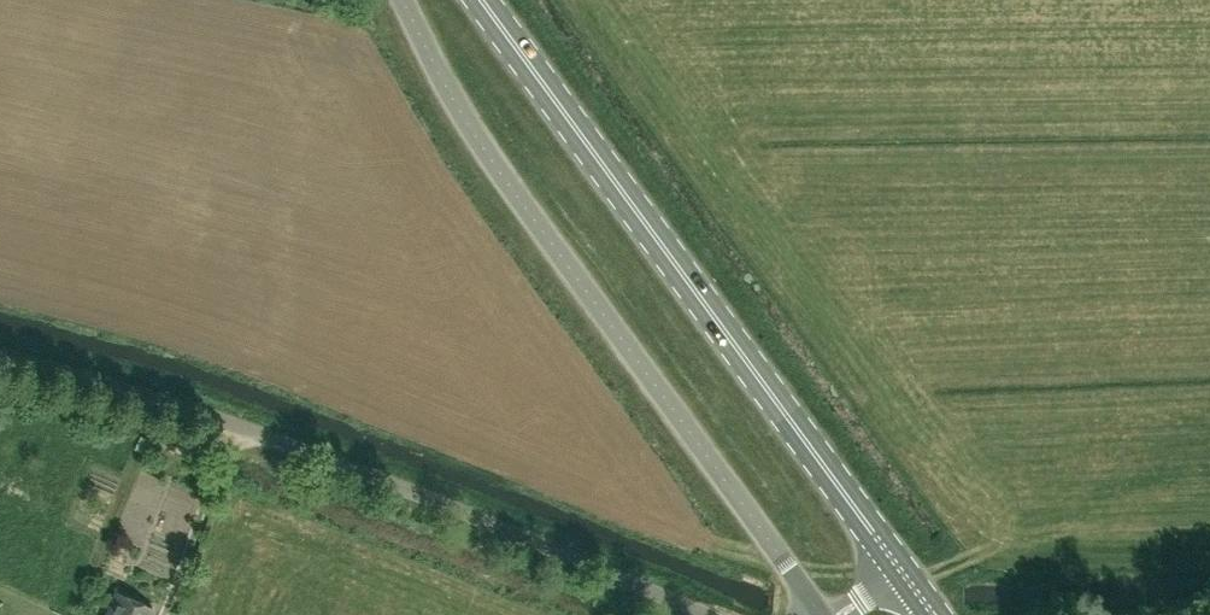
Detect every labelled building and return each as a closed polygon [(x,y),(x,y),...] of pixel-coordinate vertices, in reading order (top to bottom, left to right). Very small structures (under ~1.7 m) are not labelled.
[(108,614),(150,614),(153,609),(118,593),(108,614)]
